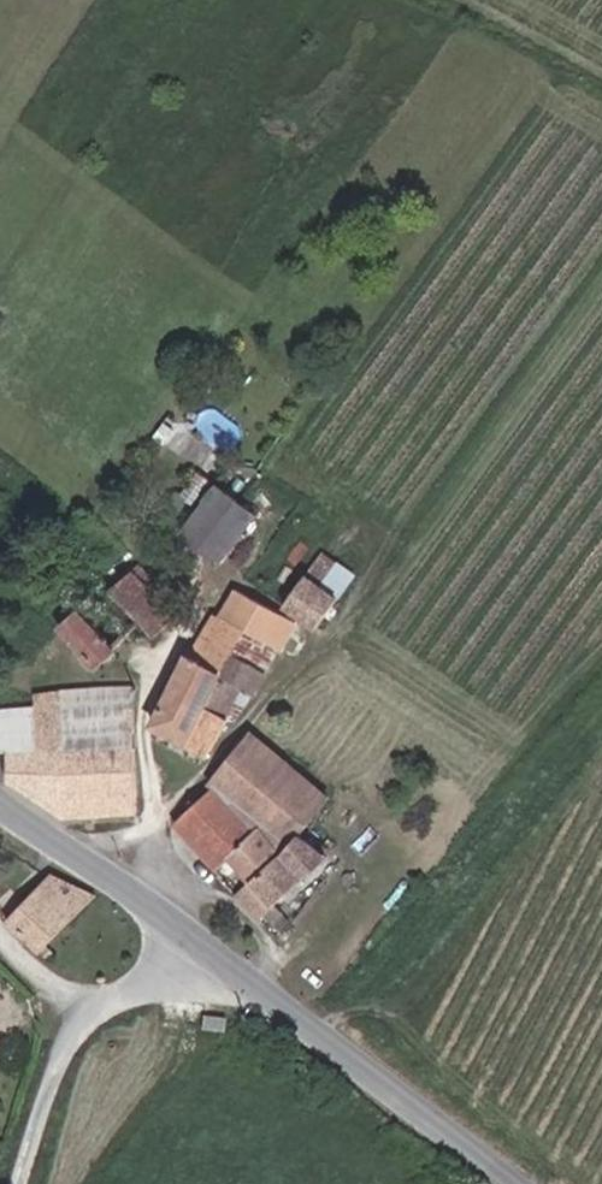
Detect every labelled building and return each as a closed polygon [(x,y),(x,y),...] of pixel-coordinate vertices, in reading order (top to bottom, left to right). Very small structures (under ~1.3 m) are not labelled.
[(161,564),(201,593),(231,549),(208,532),(196,548),(180,538),(161,564)] [(313,628),(335,595),(321,585),(337,564),(321,551),(282,606),(313,628)] [(150,628),(167,614),(157,603),(162,597),(150,585),(143,590),(126,572),(110,587),(138,617),(150,628)] [(281,645),(295,618),(232,586),(217,612),(247,629),(278,647),(281,645)] [(96,656),(138,617),(110,587),(88,608),(82,603),(62,621),(96,656)] [(201,635),(235,653),(247,629),(217,612),(214,611),(201,635)] [(235,653),(266,670),(278,647),(247,629),(235,653)] [(187,660),(221,677),(235,653),(201,635),(187,660)] [(252,694),(266,670),(235,653),(221,677),(241,688),(252,694)] [(227,714),(207,704),(221,677),(187,660),(152,723),(210,754),(230,717),(227,714)] [(227,714),(241,688),(221,677),(207,704),(227,714)] [(59,729),(132,725),(130,684),(60,689),(59,729)] [(59,736),(59,729),(60,689),(31,691),(31,703),(30,734),(59,736)] [(58,753),(59,736),(30,734),(31,703),(0,704),(0,749),(1,749),(2,792),(57,821),(57,814),(58,753)] [(96,751),(132,750),(132,725),(59,729),(59,736),(58,753),(96,751)] [(295,841),(326,803),(250,734),(210,781),(212,788),(172,819),(214,869),(227,858),(249,881),(295,841)] [(98,812),(134,810),(132,750),(96,751),(98,812)] [(57,814),(98,812),(96,751),(58,753),(57,814)] [(256,919),(324,861),(295,841),(249,881),(236,894),(256,919)] [(97,903),(47,875),(0,924),(0,927),(35,958),(40,960),(97,903)]
